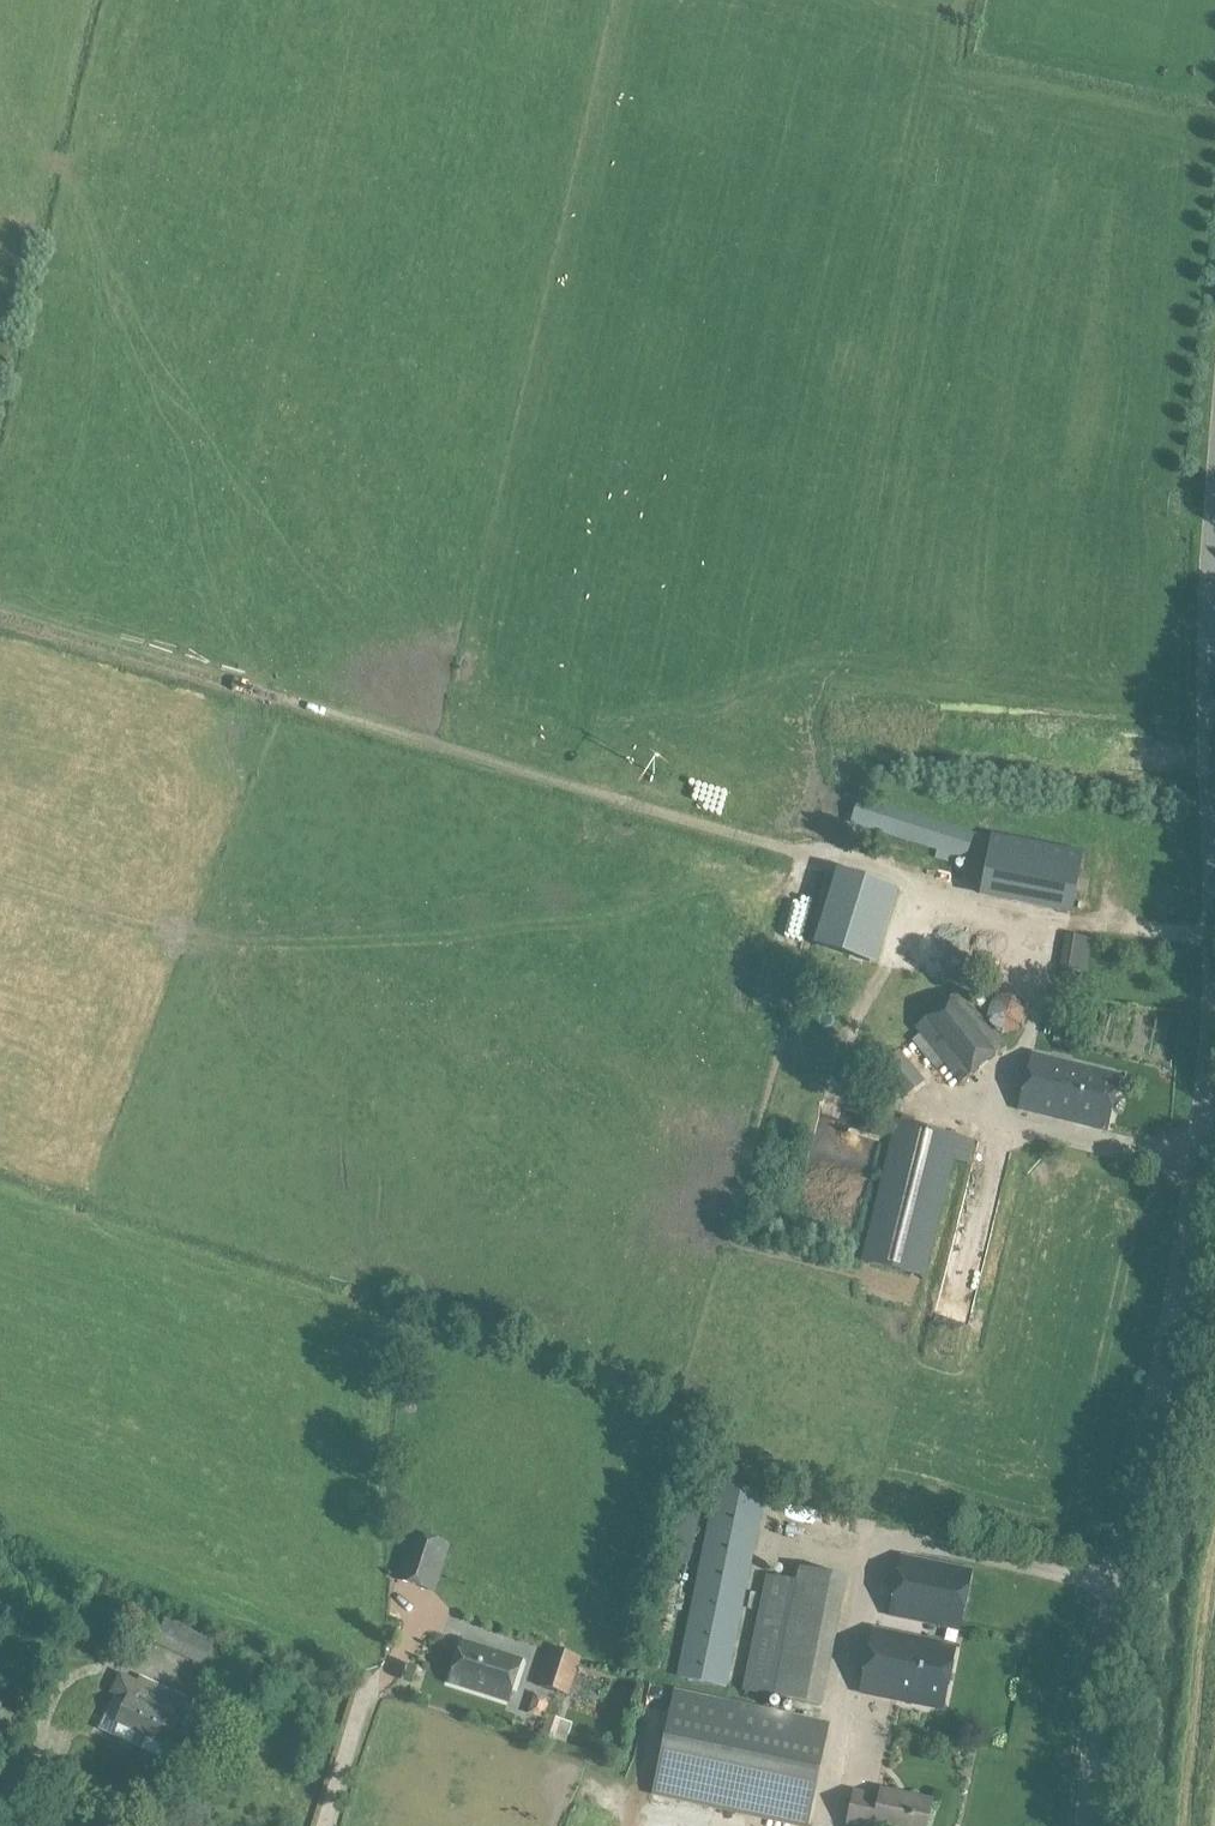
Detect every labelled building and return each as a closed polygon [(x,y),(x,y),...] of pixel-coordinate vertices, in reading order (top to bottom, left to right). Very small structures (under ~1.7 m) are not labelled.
[(859,798),(850,824),(937,851),(935,859),(953,865),(955,857),(966,861),(975,835),(859,798)] [(978,893),(1070,913),(1083,853),(991,834),(978,893)] [(814,942),(877,960),(898,888),(835,870),(814,942)] [(1091,997),(1092,971),(1067,971),(1066,996),(1091,997)] [(914,992),(897,1005),(961,1086),(1006,1048),(961,991),(931,1015),(914,992)] [(1015,995),(994,999),(987,1019),(1003,1036),(1023,1030),(1029,1010),(1015,995)] [(1095,1034),(1112,1038),(1116,1020),(1099,1016),(1095,1034)] [(903,1100),(925,1081),(900,1051),(878,1069),(903,1100)] [(1107,1132),(1120,1077),(1033,1055),(1020,1111),(1107,1132)] [(924,1278),(960,1136),(896,1120),(861,1263),(924,1278)] [(805,1199),(846,1201),(847,1161),(807,1160),(805,1199)] [(716,1489),(707,1534),(677,1679),(726,1688),(765,1498),(716,1489)] [(448,1545),(415,1535),(412,1534),(397,1580),(434,1591),(448,1545)] [(938,1626),(938,1628),(961,1632),(973,1571),(901,1556),(889,1617),(938,1626)] [(797,1582),(773,1698),(819,1708),(848,1579),(799,1568),(797,1582)] [(797,1582),(766,1576),(743,1691),(773,1698),(797,1582)] [(167,1620),(156,1644),(201,1665),(212,1642),(167,1620)] [(943,1709),(955,1647),(874,1630),(862,1693),(943,1709)] [(466,1645),(458,1667),(453,1683),(509,1701),(521,1663),(466,1645)] [(537,1685),(568,1694),(580,1658),(548,1649),(537,1685)] [(175,1769),(200,1714),(182,1706),(185,1700),(142,1680),(139,1686),(122,1678),(115,1693),(117,1694),(100,1729),(160,1757),(158,1761),(175,1769)] [(577,1710),(601,1712),(602,1685),(578,1684),(577,1710)] [(676,1690),(654,1794),(806,1825),(807,1825),(829,1722),(676,1690)] [(550,1700),(535,1695),(529,1714),(544,1719),(550,1700)] [(565,1744),(572,1724),(548,1716),(541,1737),(565,1744)] [(932,1802),(885,1792),(882,1804),(853,1798),(847,1825),(927,1825),(932,1802)]
